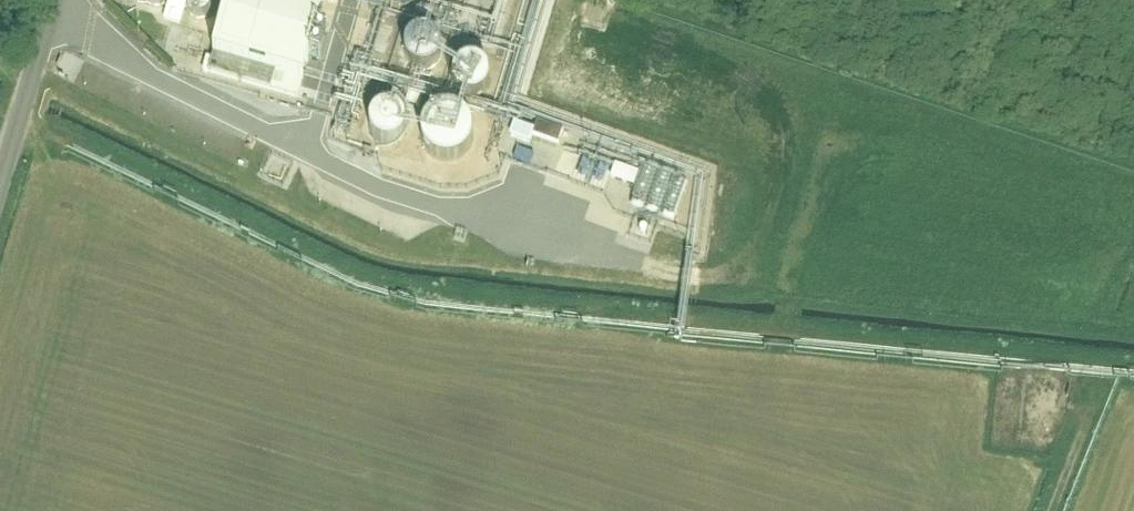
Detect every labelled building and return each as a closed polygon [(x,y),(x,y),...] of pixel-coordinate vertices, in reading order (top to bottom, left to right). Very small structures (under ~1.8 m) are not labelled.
[(316,0),(215,0),(197,63),(290,89),(316,0)] [(429,2),(432,6),(436,7),(443,8),(448,8),(452,6),(458,2),(459,0),(427,0),(429,2)] [(440,65),(441,57),(441,52),(439,48),(435,42),(432,40),(428,38),(421,37),(416,37),(412,39),(406,43),(402,50),(401,54),(401,59),(403,66),(408,73),(415,77),(423,78),(430,75),(435,72),(440,65)] [(490,92),(491,85),(489,77),(485,71),(482,68),(477,66),(469,65),(466,65),(461,67),(455,73),(452,78),(451,82),(450,87),(452,94),(457,100),(460,103),(464,105),(471,106),(476,105),(480,104),(486,99),(490,92)] [(404,137),(404,133),(403,126),(401,122),(399,118),(395,116),(391,113),(383,112),(380,113),(374,115),(369,119),(366,123),(365,126),(364,133),(364,138),(366,141),(369,147),(373,150),(377,152),(385,153),(392,151),(398,147),(403,141),(404,137)] [(465,147),(466,140),(465,135),(464,131),(459,125),(453,121),(448,120),(444,120),(437,122),(430,126),(426,133),(425,137),(425,141),(427,149),(431,155),(435,158),(439,160),(447,160),(455,158),(461,153),(465,147)]
